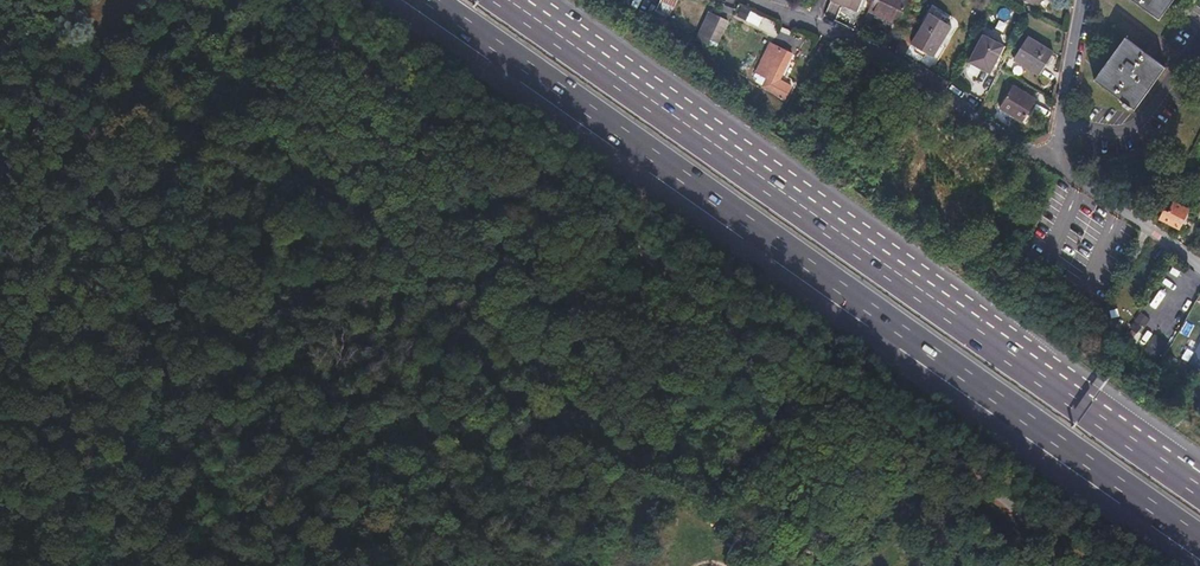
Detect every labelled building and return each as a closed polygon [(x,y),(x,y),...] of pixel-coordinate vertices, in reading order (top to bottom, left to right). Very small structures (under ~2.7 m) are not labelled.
[(675,0),(660,0),(658,4),(671,9),(675,0)] [(829,0),(856,12),(861,0),(829,0)] [(868,10),(875,13),(896,24),(897,24),(908,0),(872,0),(868,10)] [(1158,20),(1173,0),(1132,0),(1158,20)] [(23,5),(15,2),(6,25),(6,26),(14,29),(14,28),(23,5)] [(23,4),(23,5),(14,28),(22,31),(23,32),(33,8),(23,4)] [(952,19),(935,8),(931,15),(948,25),(952,19)] [(729,20),(708,11),(695,39),(716,48),(729,20)] [(922,26),(911,45),(932,57),(943,38),(950,26),(948,25),(931,15),(929,13),(922,26)] [(1000,46),(980,37),(967,65),(980,70),(987,74),(1000,46)] [(1050,52),(1025,37),(1012,59),(1036,74),(1050,52)] [(0,38),(0,52),(5,53),(9,41),(0,38)] [(1164,68),(1124,39),(1093,79),(1123,102),(1121,105),(1128,110),(1130,107),(1134,110),(1164,68)] [(116,45),(113,44),(106,58),(108,59),(116,45)] [(769,45),(755,76),(750,84),(784,101),(786,97),(790,88),(778,82),(791,55),(769,45)] [(1035,102),(1012,87),(999,109),(1018,122),(1021,124),(1035,102)] [(1167,213),(1162,211),(1158,219),(1174,227),(1184,208),(1173,203),(1167,213)] [(130,325),(98,317),(96,325),(128,334),(130,325)] [(1151,352),(1163,353),(1164,336),(1152,336),(1151,352)] [(679,442),(674,440),(665,460),(673,464),(680,448),(677,446),(679,442)]
